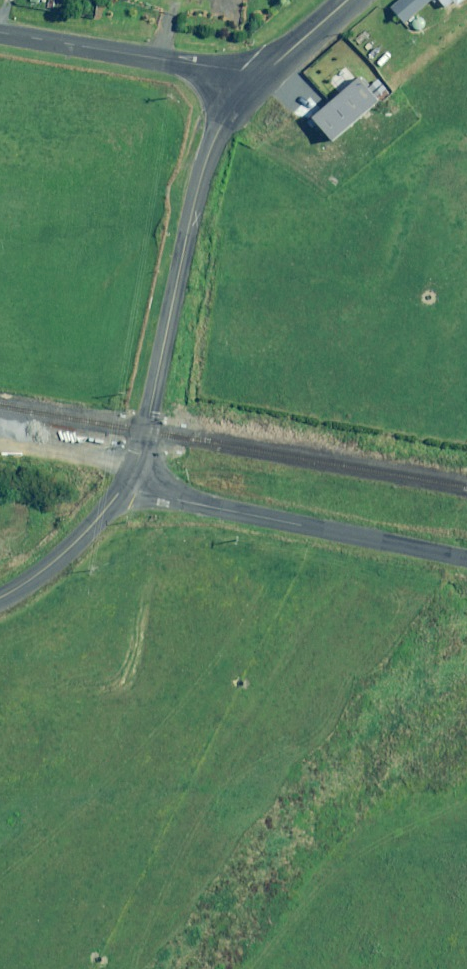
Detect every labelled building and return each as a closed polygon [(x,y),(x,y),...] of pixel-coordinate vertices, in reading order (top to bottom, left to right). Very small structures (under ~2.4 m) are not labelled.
[(389,7),(403,24),(430,0),(397,0),(389,7)] [(444,10),(453,4),(456,7),(465,0),(436,0),(444,10)] [(378,101),(357,77),(311,118),(332,142),(378,101)]
